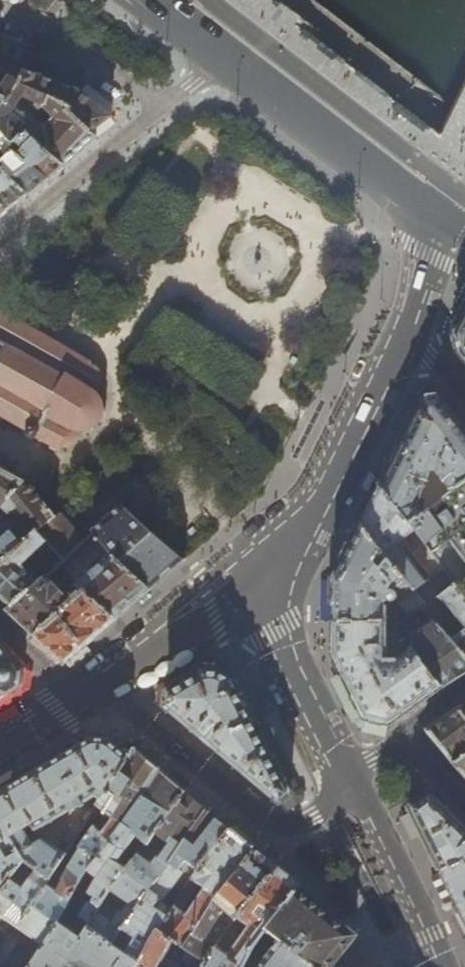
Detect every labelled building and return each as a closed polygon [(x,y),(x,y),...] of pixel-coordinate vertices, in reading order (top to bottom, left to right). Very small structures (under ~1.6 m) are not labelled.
[(3,85),(0,90),(0,110),(16,86),(23,69),(30,53),(24,51),(0,40),(0,83),(3,85)] [(23,69),(16,86),(0,110),(0,132),(3,134),(13,146),(26,132),(21,128),(42,105),(46,105),(48,97),(69,108),(66,111),(91,133),(97,128),(110,117),(110,116),(86,97),(79,91),(70,88),(51,80),(23,69)] [(95,137),(91,133),(66,111),(69,108),(48,97),(46,105),(42,105),(21,128),(26,132),(64,166),(67,164),(95,137)] [(28,195),(45,181),(49,179),(10,150),(13,146),(3,134),(0,132),(0,149),(6,156),(1,162),(0,160),(0,168),(28,195)] [(52,176),(64,166),(26,132),(13,146),(10,150),(49,179),(52,176)] [(7,212),(24,198),(28,195),(0,168),(0,205),(7,212)] [(455,333),(464,312),(464,293),(448,330),(455,333)] [(455,333),(454,334),(460,353),(464,360),(464,312),(455,333)] [(0,314),(0,345),(3,347),(0,353),(0,413),(26,428),(25,429),(38,437),(60,450),(62,446),(65,447),(67,447),(70,446),(72,445),(74,443),(75,442),(77,440),(78,438),(78,435),(79,433),(78,429),(82,430),(85,429),(87,429),(90,428),(93,426),(96,423),(98,420),(100,417),(101,414),(102,410),(102,406),(101,402),(100,399),(99,396),(96,393),(93,391),(91,390),(94,389),(97,386),(99,384),(100,382),(100,379),(101,377),(100,374),(99,372),(98,370),(95,368),(0,314)] [(409,524),(424,513),(418,505),(428,479),(439,477),(439,471),(451,486),(448,488),(447,486),(439,493),(443,499),(464,482),(464,425),(461,420),(440,395),(431,395),(423,396),(395,453),(379,485),(409,524)] [(23,483),(0,469),(0,518),(8,512),(0,506),(23,483)] [(443,499),(424,513),(409,524),(456,584),(464,595),(464,482),(443,499)] [(9,557),(36,532),(53,517),(23,483),(0,506),(8,512),(0,518),(0,567),(8,560),(9,557)] [(401,575),(426,605),(426,606),(456,584),(409,524),(379,485),(363,517),(360,523),(400,576),(401,575)] [(167,575),(184,561),(164,544),(123,507),(95,533),(113,555),(112,557),(150,590),(167,575)] [(57,514),(53,517),(36,532),(46,542),(65,562),(67,559),(67,558),(85,542),(57,514)] [(332,622),(386,621),(385,606),(394,600),(408,617),(421,608),(426,605),(401,575),(400,576),(360,523),(335,574),(332,579),(332,609),(332,622)] [(11,607),(38,584),(33,579),(36,575),(25,563),(46,542),(36,532),(9,557),(8,560),(0,567),(0,597),(3,600),(11,607)] [(149,591),(150,590),(112,557),(113,555),(95,533),(85,542),(67,558),(67,559),(65,562),(60,566),(78,586),(77,587),(85,594),(116,619),(122,613),(130,606),(130,605),(148,590),(149,591)] [(33,638),(85,594),(77,587),(78,586),(60,566),(38,584),(11,607),(6,612),(8,615),(30,635),(33,638)] [(426,606),(426,605),(421,608),(450,637),(464,656),(464,595),(456,584),(426,606)] [(89,642),(116,619),(85,594),(33,638),(64,661),(65,662),(78,651),(89,642)] [(401,622),(405,627),(412,636),(422,628),(440,645),(422,659),(421,659),(443,685),(444,687),(464,672),(464,656),(450,637),(421,608),(408,617),(401,622)] [(342,674),(364,718),(376,721),(389,724),(443,685),(421,659),(422,659),(412,646),(418,642),(412,636),(398,646),(404,653),(399,656),(397,653),(386,655),(386,626),(405,627),(401,622),(386,621),(332,622),(332,655),(339,667),(342,674)] [(19,685),(22,670),(0,646),(0,697),(19,685)] [(167,692),(165,706),(167,707),(225,756),(237,766),(279,802),(285,798),(290,794),(267,747),(257,726),(235,683),(232,679),(228,675),(224,673),(217,670),(212,670),(204,671),(199,672),(167,692)] [(360,721),(364,718),(342,674),(336,678),(360,721)] [(451,761),(464,752),(464,716),(458,708),(425,729),(427,732),(449,759),(451,761)] [(50,877),(65,854),(41,838),(30,843),(21,828),(30,823),(34,829),(94,795),(101,800),(129,754),(112,740),(87,738),(74,746),(25,774),(0,789),(0,820),(23,860),(36,869),(50,877)] [(133,746),(129,754),(101,800),(97,805),(103,810),(79,846),(81,847),(97,858),(122,824),(136,804),(159,768),(156,765),(133,746)] [(464,777),(464,752),(451,761),(455,766),(464,777)] [(163,771),(159,768),(136,804),(122,824),(97,858),(88,870),(95,876),(96,875),(98,877),(89,892),(95,896),(91,902),(91,904),(88,902),(80,915),(89,922),(97,909),(111,889),(114,884),(127,867),(111,858),(112,857),(117,856),(120,853),(127,848),(137,835),(146,842),(154,831),(171,808),(185,789),(169,776),(163,771)] [(188,792),(185,789),(171,808),(154,831),(169,844),(159,857),(156,855),(150,864),(137,855),(127,867),(114,884),(111,889),(131,901),(123,912),(118,913),(113,921),(97,909),(89,922),(87,924),(111,942),(136,908),(168,863),(207,808),(188,792)] [(441,870),(463,859),(464,862),(464,827),(434,797),(430,792),(410,808),(439,865),(441,870)] [(207,808),(168,863),(136,908),(111,942),(138,960),(159,928),(171,909),(159,901),(171,885),(183,892),(195,873),(231,828),(210,811),(207,808)] [(23,860),(0,820),(0,889),(23,860)] [(66,841),(71,845),(82,828),(76,824),(72,825),(64,836),(66,841)] [(251,844),(231,828),(195,873),(183,892),(171,909),(159,928),(183,946),(200,921),(223,887),(254,847),(251,844)] [(1,916),(42,943),(44,941),(58,919),(88,870),(97,858),(81,847),(62,879),(64,881),(58,891),(47,883),(51,877),(50,877),(36,869),(23,860),(0,889),(0,918),(1,916)] [(223,887),(200,921),(183,946),(206,960),(238,916),(278,866),(257,849),(254,847),(223,887)] [(463,859),(441,870),(459,906),(464,917),(464,862),(463,859)] [(247,960),(257,940),(259,939),(264,932),(267,929),(297,888),(301,884),(297,882),(278,866),(238,916),(206,960),(201,966),(242,966),(247,960)] [(267,929),(280,940),(293,951),(296,946),(297,947),(298,947),(300,947),(301,946),(302,946),(304,948),(298,955),(314,966),(330,966),(335,960),(351,940),(355,935),(353,934),(315,903),(297,888),(267,929)] [(68,959),(69,959),(71,960),(74,961),(76,960),(78,959),(79,959),(80,957),(92,965),(91,966),(133,966),(138,960),(111,942),(87,924),(86,923),(80,934),(58,919),(44,941),(42,943),(26,966),(62,966),(68,959)] [(206,960),(183,946),(159,928),(138,960),(133,966),(201,966),(206,960)] [(264,932),(259,939),(263,942),(269,935),(264,932)] [(298,955),(293,951),(280,940),(264,960),(259,957),(251,966),(314,966),(298,955)]
